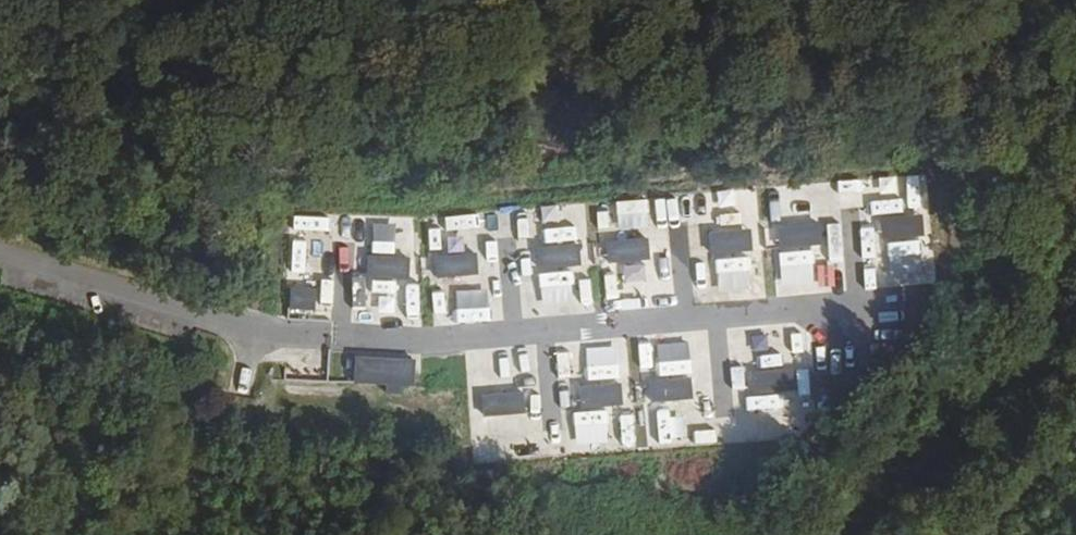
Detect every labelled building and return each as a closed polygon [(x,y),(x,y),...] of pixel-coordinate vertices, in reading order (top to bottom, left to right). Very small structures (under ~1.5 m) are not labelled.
[(555,223),(554,208),(524,209),(525,224),(555,223)] [(290,212),(287,273),(322,274),(324,213),(290,212)] [(926,236),(924,218),(885,221),(887,239),(926,236)] [(825,246),(823,228),(784,231),(785,249),(825,246)] [(754,251),(752,233),(713,236),(714,254),(754,251)] [(650,259),(648,241),(609,244),(611,262),(650,259)] [(580,265),(578,247),(539,251),(540,269),(580,265)] [(479,274),(477,256),(438,259),(440,277),(479,274)] [(407,276),(406,258),(366,261),(368,279),(407,276)] [(880,272),(880,286),(911,285),(910,270),(880,272)] [(315,311),(316,291),(296,290),(294,310),(315,311)] [(754,326),(755,343),(789,341),(788,324),(754,326)] [(658,364),(687,364),(686,336),(657,336),(658,364)] [(594,372),(595,341),(556,340),(556,371),(594,372)] [(415,390),(417,363),(358,359),(356,386),(415,390)] [(796,391),(794,373),(755,377),(757,395),(796,391)] [(696,399),(695,381),(655,385),(657,403),(696,399)] [(623,405),(621,387),(582,391),(583,409),(623,405)] [(526,414),(524,396),(485,399),(487,417),(526,414)]
